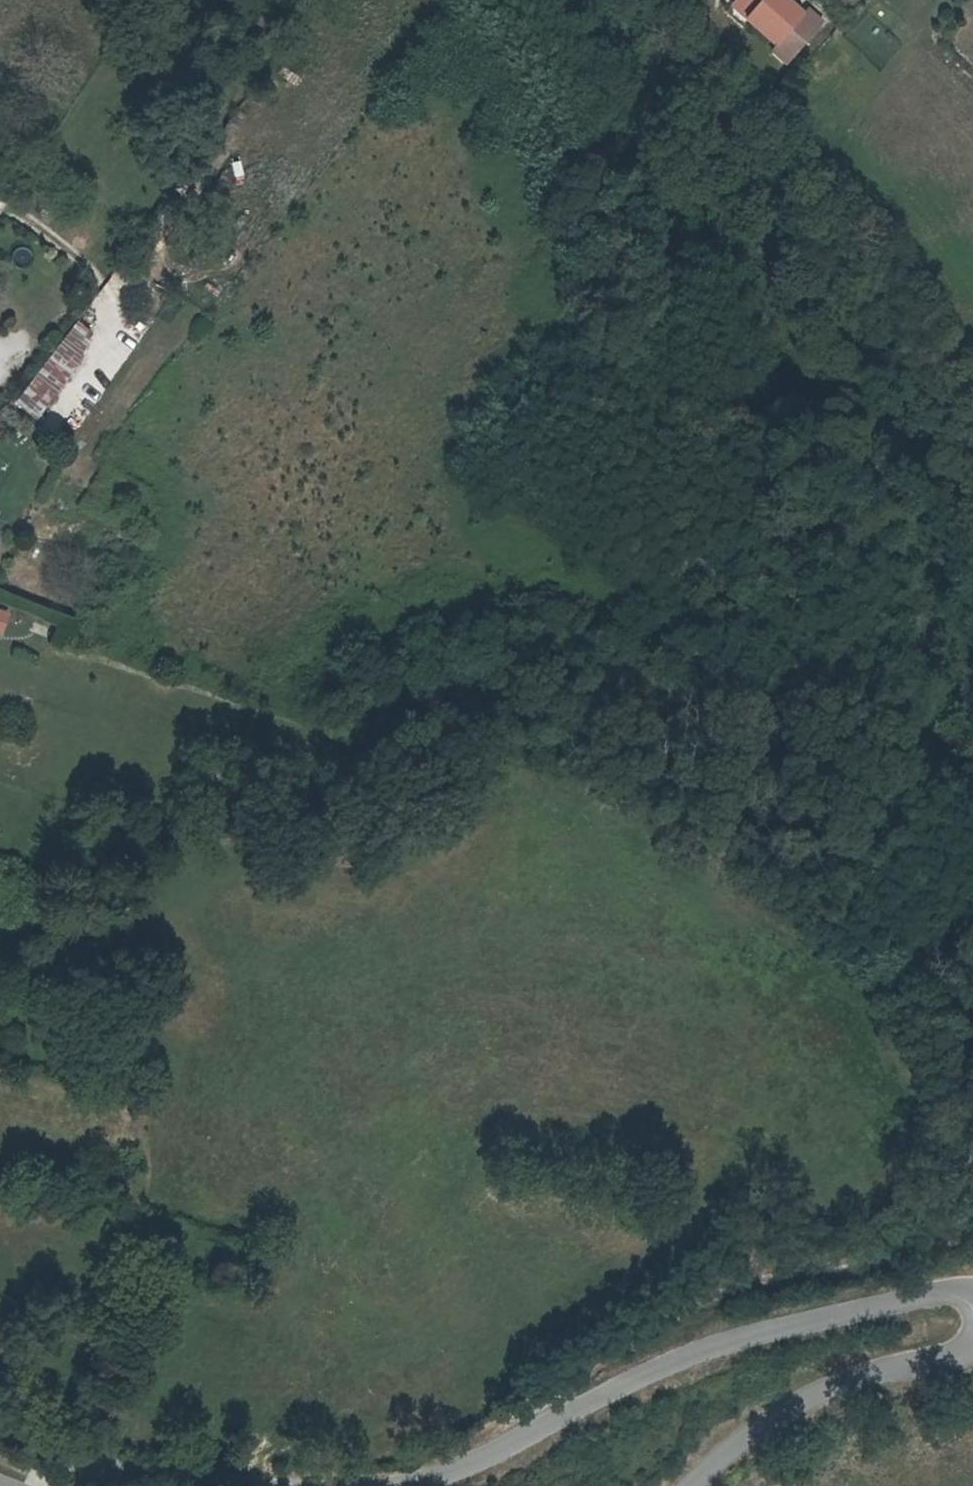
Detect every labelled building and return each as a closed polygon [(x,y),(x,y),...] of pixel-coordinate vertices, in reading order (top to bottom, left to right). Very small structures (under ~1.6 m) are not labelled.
[(750,13),(736,0),(732,6),(726,13),(745,28),(751,22),(745,18),(750,13)] [(736,0),(750,13),(745,18),(751,22),(778,47),(774,53),(788,64),(824,22),(809,8),(804,14),(787,0),(737,0),(736,0)] [(233,184),(244,184),(242,160),(231,161),(233,184)] [(17,394),(39,411),(96,338),(74,321),(17,394)]
